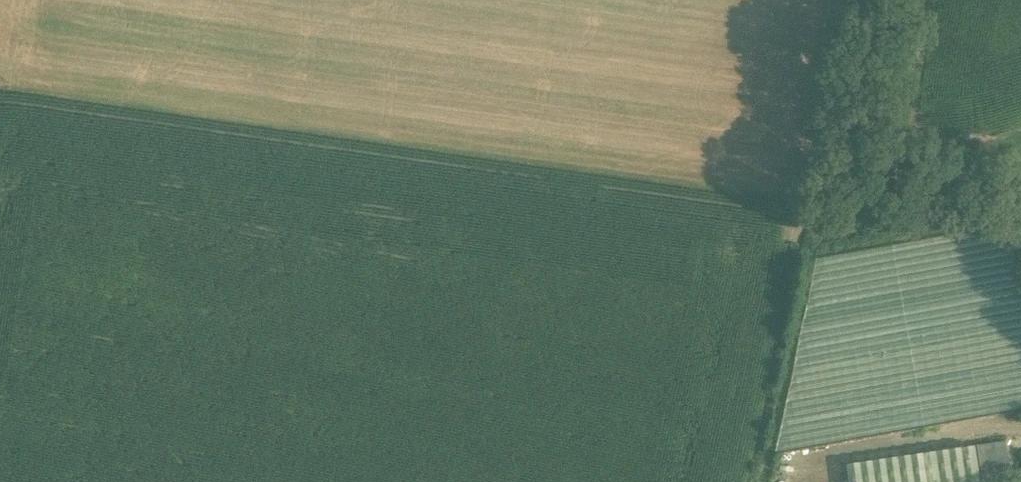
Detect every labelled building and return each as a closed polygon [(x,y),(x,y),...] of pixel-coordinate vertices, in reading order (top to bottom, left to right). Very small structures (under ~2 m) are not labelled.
[(977,445),(982,479),(999,476),(994,443),(977,445)] [(974,445),(846,463),(849,481),(980,481),(974,445)]
